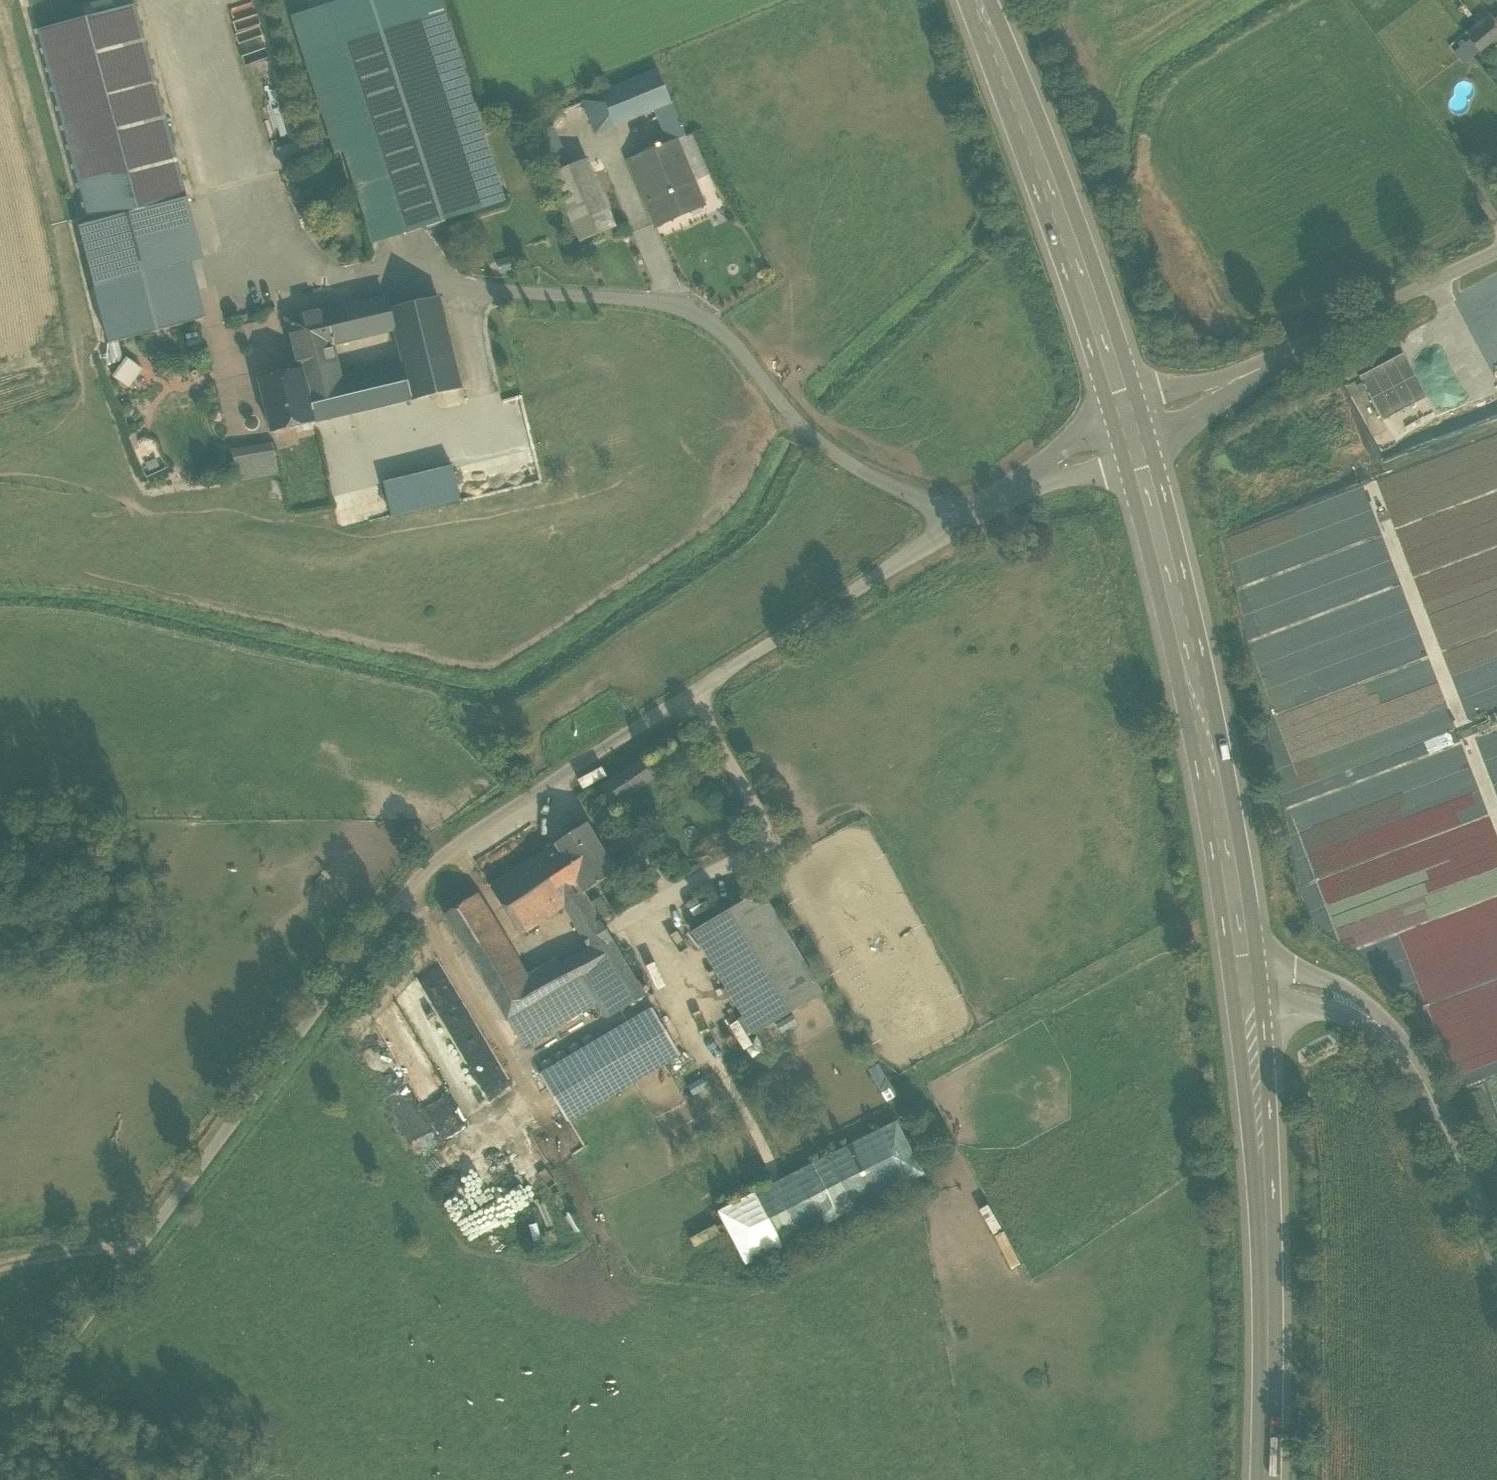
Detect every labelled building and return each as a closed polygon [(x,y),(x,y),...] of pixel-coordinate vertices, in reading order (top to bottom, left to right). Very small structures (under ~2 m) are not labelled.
[(38,31),(116,10),(113,0),(29,0),(38,31)] [(116,10),(38,31),(90,224),(79,227),(95,291),(137,279),(183,266),(195,263),(194,261),(203,259),(135,5),(116,10)] [(442,11),(343,44),(404,234),(504,202),(442,11)] [(1478,51),(1496,37),(1496,26),(1486,11),(1461,29),(1478,51)] [(658,71),(601,93),(615,126),(671,103),(658,71)] [(601,93),(582,101),(596,134),(615,126),(601,93)] [(587,159),(569,167),(551,127),(532,136),(552,175),(580,242),(616,227),(587,159)] [(684,137),(629,160),(639,185),(655,179),(661,195),(693,180),(693,181),(702,178),(691,151),(684,137)] [(693,180),(661,195),(655,179),(639,185),(656,225),(703,204),(693,181),(693,180)] [(195,263),(183,266),(190,292),(191,292),(202,289),(195,263)] [(183,266),(137,279),(144,305),(190,292),(183,266)] [(190,292),(144,305),(137,279),(95,291),(112,349),(155,339),(200,328),(191,292),(190,292)] [(385,297),(355,304),(363,338),(392,331),(389,317),(390,317),(385,297)] [(390,317),(389,317),(392,331),(405,385),(409,400),(449,390),(429,307),(390,317)] [(340,308),(325,311),(333,345),(348,342),(340,308)] [(325,311),(288,320),(301,369),(302,369),(337,360),(333,345),(325,311)] [(1406,352),(1361,374),(1383,417),(1427,395),(1406,352)] [(114,375),(129,386),(143,368),(127,356),(114,375)] [(337,360),(302,369),(314,423),(409,400),(405,385),(402,386),(358,396),(350,356),(337,360)] [(301,369),(258,379),(272,433),(314,423),(302,369),(301,369)] [(273,444),(232,450),(237,481),(279,473),(274,451),(273,444)] [(384,481),(392,516),(462,500),(454,465),(384,481)] [(643,759),(601,786),(614,805),(655,778),(643,759)] [(586,824),(554,844),(542,852),(568,903),(584,893),(614,872),(586,824)] [(542,852),(489,886),(521,935),(564,906),(568,903),(542,852)] [(822,994),(761,890),(692,931),(753,1035),(822,994)] [(603,924),(584,893),(568,903),(564,906),(581,936),(603,924)] [(529,980),(477,894),(444,915),(506,1018),(570,981),(560,964),(529,980)] [(645,996),(611,939),(590,951),(607,981),(590,991),(596,1000),(595,1001),(607,1019),(645,996)] [(590,951),(589,949),(560,964),(570,981),(581,974),(590,991),(607,981),(590,951)] [(466,1111),(492,1098),(497,1075),(483,1046),(479,1048),(477,1045),(459,1041),(451,1045),(447,1036),(448,1029),(471,1018),(444,965),(397,989),(392,1011),(378,1008),(375,1020),(394,1057),(403,1059),(410,1056),(420,1058),(427,1054),(423,1071),(425,1075),(418,1107),(406,1105),(395,1110),(415,1149),(463,1124),(466,1111)] [(570,981),(506,1018),(522,1044),(595,1001),(596,1000),(590,991),(581,974),(570,981)] [(652,1009),(540,1076),(566,1121),(679,1054),(652,1009)] [(896,1120),(718,1211),(746,1265),(924,1175),(896,1120)]
